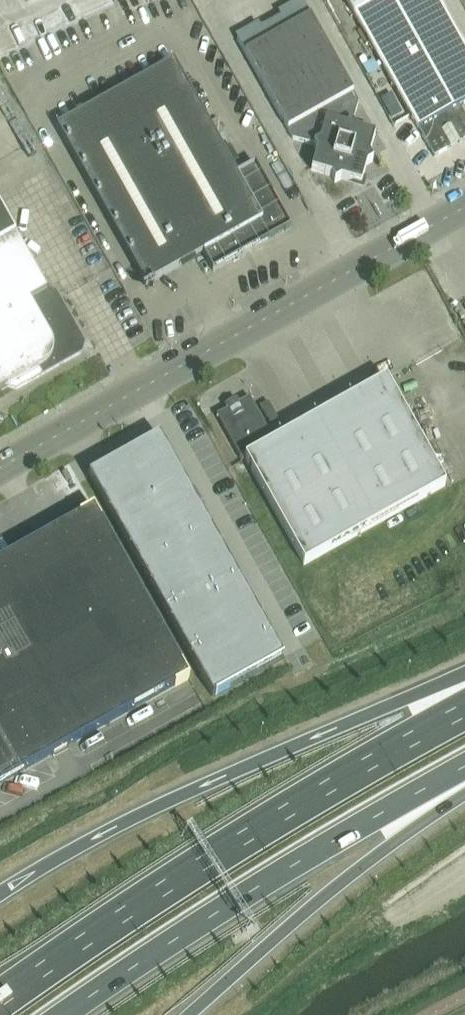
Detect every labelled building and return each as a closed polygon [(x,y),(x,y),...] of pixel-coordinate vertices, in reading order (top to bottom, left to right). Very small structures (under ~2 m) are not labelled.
[(434,158),(464,140),(464,118),(459,107),(464,104),(464,50),(437,0),(345,0),(434,158)] [(369,155),(375,135),(355,129),(352,124),(358,104),(310,17),(244,54),(293,141),(313,146),(317,152),(311,171),(331,177),(334,183),(341,180),(361,185),(366,165),(372,162),(369,155)] [(213,271),(289,228),(254,165),(237,175),(173,62),(56,127),(145,286),(203,253),(213,271)] [(397,105),(391,94),(380,100),(386,111),(397,105)] [(15,233),(0,207),(0,242),(15,233)] [(84,344),(55,293),(47,291),(15,234),(0,243),(0,392),(8,387),(17,389),(81,353),(84,344)] [(304,565),(445,486),(385,380),(274,442),(249,398),(216,416),(241,462),(245,460),(304,565)] [(89,476),(212,697),(283,658),(159,437),(89,476)] [(187,679),(162,635),(117,553),(92,510),(0,561),(0,783),(187,679)]
